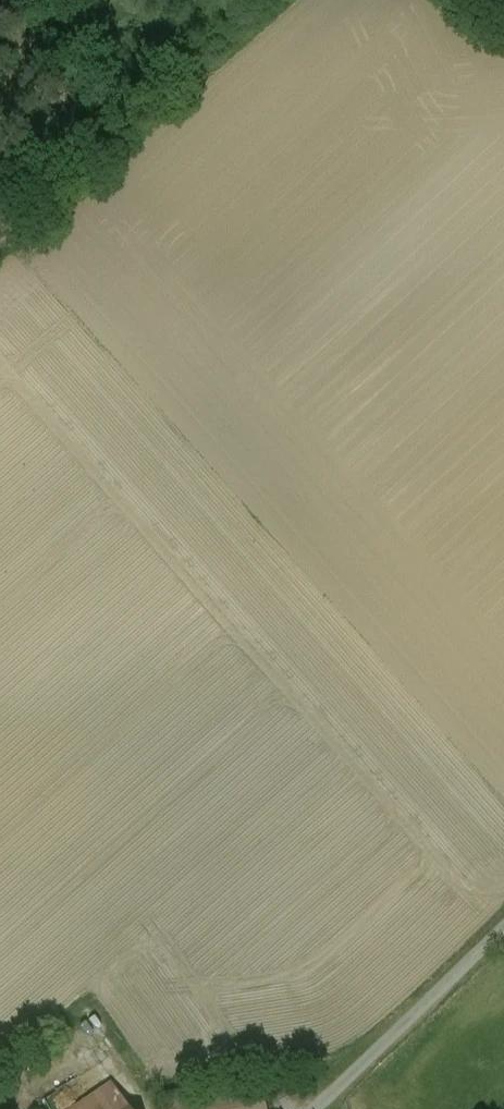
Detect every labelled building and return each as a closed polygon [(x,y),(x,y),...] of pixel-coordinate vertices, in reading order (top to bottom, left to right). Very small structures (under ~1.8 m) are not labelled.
[(77,1108),(121,1108),(125,1106),(112,1086),(77,1108)]
